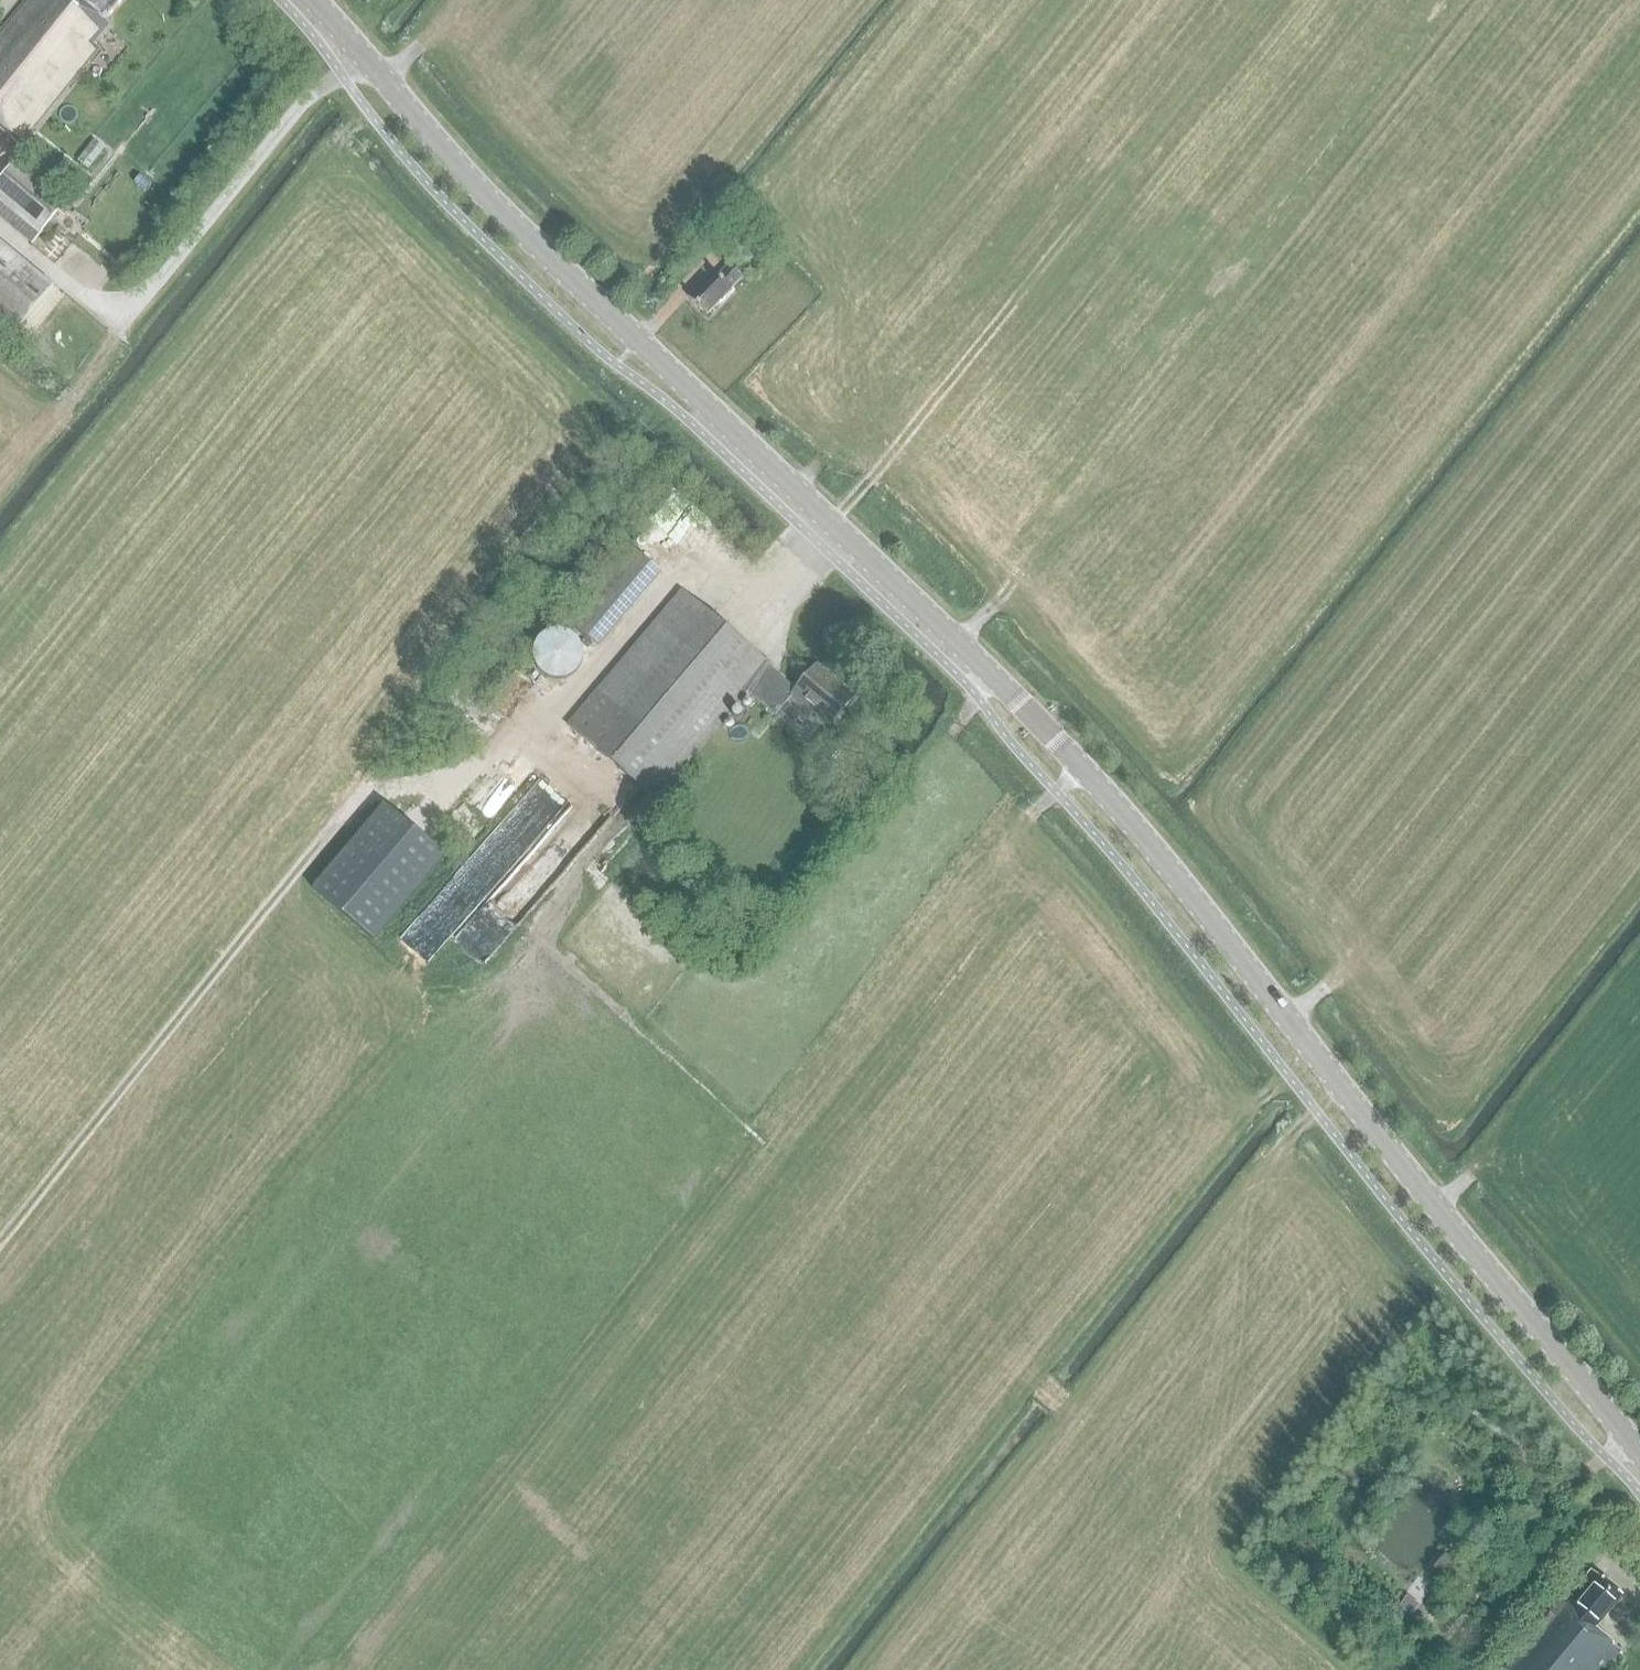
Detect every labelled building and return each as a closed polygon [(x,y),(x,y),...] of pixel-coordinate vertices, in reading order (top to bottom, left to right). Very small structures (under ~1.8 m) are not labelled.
[(122,0),(34,0),(30,4),(25,0),(0,32),(0,130),(22,147),(98,50),(95,47),(106,33),(100,29),(123,0),(122,0)] [(0,180),(0,215),(33,242),(67,202),(17,159),(0,180)] [(745,241),(751,234),(741,224),(734,230),(745,241)] [(0,244),(0,322),(4,317),(21,331),(55,289),(0,244)] [(744,277),(731,264),(719,276),(716,272),(689,298),(706,315),(718,303),(720,305),(734,291),(733,289),(744,277)] [(40,341),(27,330),(19,339),(33,350),(40,341)] [(611,646),(665,566),(629,542),(575,622),(611,646)] [(854,700),(817,667),(795,692),(768,668),(771,664),(682,588),(566,724),(654,799),(744,694),(773,718),(789,700),(809,717),(811,715),(828,730),(854,700)] [(581,629),(545,633),(551,676),(587,671),(581,629)] [(368,938),(440,854),(380,802),(308,886),(368,938)] [(500,897),(463,937),(489,962),(526,921),(500,897)] [(1455,1560),(1440,1578),(1462,1595),(1476,1577),(1455,1560)] [(1619,1651),(1594,1631),(1621,1597),(1589,1570),(1562,1603),(1558,1600),(1501,1669),(1604,1669),(1619,1651)]
